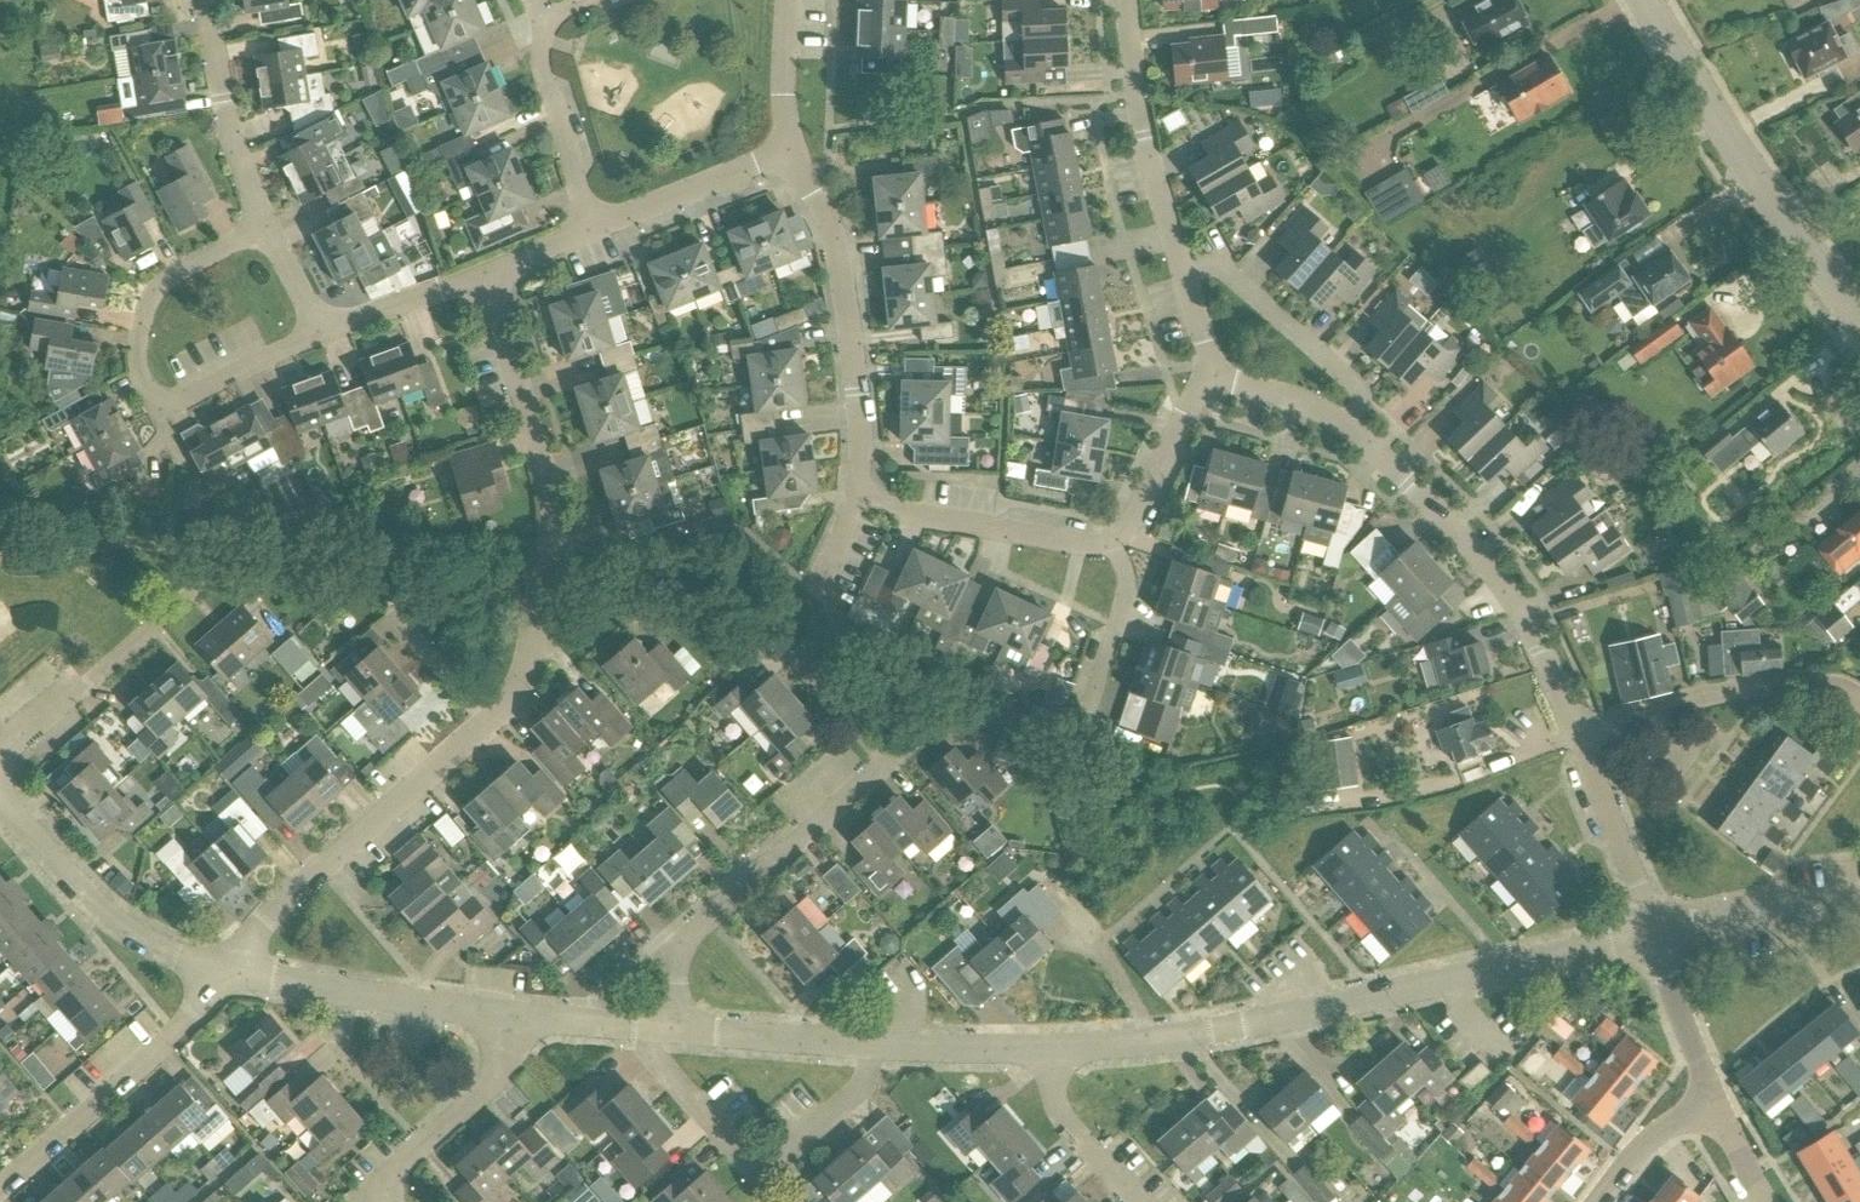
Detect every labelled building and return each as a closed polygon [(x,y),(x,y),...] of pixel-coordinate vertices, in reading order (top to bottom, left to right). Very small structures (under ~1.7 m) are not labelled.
[(108,22),(128,19),(126,5),(156,0),(105,0),(108,22)] [(247,13),(268,9),(271,24),(303,18),(300,3),(288,5),(287,0),(245,0),(247,13)] [(476,3),(474,0),(403,0),(416,29),(476,3)] [(907,1),(889,0),(859,0),(858,28),(906,30),(907,1)] [(1033,0),(1000,0),(1003,41),(1023,40),(1066,38),(1065,10),(1034,12),(1033,0)] [(1165,9),(1184,7),(1184,12),(1201,10),(1201,9),(1217,7),(1217,0),(1164,0),(1165,9)] [(1461,14),(1480,50),(1530,24),(1518,0),(1487,0),(1461,14)] [(421,76),(452,62),(446,48),(487,30),(476,3),(416,29),(427,55),(414,61),(421,76)] [(1244,35),(1277,32),(1276,16),(1242,20),(1244,35)] [(953,46),(954,18),(940,17),(939,46),(953,46)] [(1359,54),(1396,34),(1389,21),(1352,40),(1359,54)] [(1839,39),(1829,21),(1786,43),(1788,46),(1786,51),(1789,58),(1795,59),(1805,78),(1858,51),(1849,34),(1839,39)] [(905,59),(906,30),(858,28),(857,58),(862,58),(861,74),(900,75),(901,59),(905,59)] [(135,76),(182,68),(178,50),(176,50),(174,40),(152,43),(150,29),(109,36),(112,51),(130,48),(135,76)] [(285,51),(256,56),(261,81),(308,73),(305,57),(320,54),(316,33),(283,39),(285,51)] [(1176,83),(1228,77),(1224,48),(1236,47),(1235,35),(1201,39),(1202,43),(1173,46),(1176,83)] [(1067,67),(1066,38),(1023,40),(1024,58),(1005,59),(1006,85),(1036,84),(1035,69),(1067,67)] [(956,78),(966,78),(966,47),(955,47),(956,78)] [(1543,68),(1538,60),(1497,83),(1519,121),(1569,93),(1562,80),(1562,74),(1560,70),(1555,67),(1552,63),(1543,68)] [(455,108),(500,89),(489,64),(459,77),(452,62),(421,76),(406,82),(412,96),(430,89),(432,94),(444,98),(450,95),(455,108)] [(352,75),(359,90),(381,80),(373,64),(352,75)] [(182,68),(135,76),(139,105),(121,107),(124,122),(165,116),(163,103),(184,100),(182,89),(185,89),(182,68)] [(308,73),(261,81),(265,108),(289,104),(294,132),(333,112),(330,94),(325,94),(320,72),(308,75),(308,73)] [(1411,114),(1449,93),(1440,78),(1387,108),(1394,122),(1410,113),(1411,114)] [(378,110),(392,107),(388,86),(374,89),(378,110)] [(445,161),(477,147),(471,133),(511,116),(500,89),(455,108),(467,134),(439,146),(445,161)] [(1248,92),(1250,108),(1263,107),(1261,91),(1248,92)] [(99,126),(124,122),(121,107),(121,104),(96,107),(99,126)] [(995,110),(998,126),(1014,123),(1011,110),(995,110)] [(294,132),(301,146),(281,156),(292,179),(344,153),(337,140),(346,135),(341,125),(333,112),(294,132)] [(1840,132),(1854,152),(1858,150),(1859,153),(1859,119),(1840,132)] [(1253,146),(1239,120),(1200,141),(1209,158),(1193,167),(1206,191),(1247,169),(1238,154),(1253,146)] [(1033,167),(1075,159),(1070,133),(1059,135),(1056,121),(1011,130),(1015,148),(1023,153),(1030,152),(1033,167)] [(181,232),(209,216),(202,204),(215,197),(187,144),(167,155),(180,178),(158,190),(181,232)] [(479,194),(524,175),(513,149),(483,162),(477,147),(445,161),(457,187),(473,180),(479,194)] [(344,153),(292,179),(305,203),(330,190),(337,203),(366,189),(359,176),(354,178),(343,155),(345,154),(344,153)] [(875,178),(878,207),(923,203),(920,173),(937,171),(936,157),(903,160),(905,175),(875,178)] [(1038,192),(1080,184),(1075,159),(1033,167),(1038,192)] [(1247,169),(1206,191),(1221,217),(1238,208),(1247,223),(1286,202),(1271,175),(1255,183),(1247,169)] [(407,170),(388,180),(408,217),(426,208),(407,170)] [(1382,224),(1423,202),(1405,170),(1364,192),(1382,224)] [(524,175),(479,194),(487,211),(463,222),(476,250),(530,227),(523,212),(521,213),(519,208),(536,201),(524,175)] [(127,260),(155,245),(140,216),(152,210),(136,181),(117,191),(125,207),(105,218),(127,260)] [(1043,218),(1085,210),(1080,184),(1038,192),(1039,195),(1027,196),(1028,206),(1041,204),(1043,218)] [(1629,200),(1618,184),(1587,205),(1599,221),(1582,231),(1593,248),(1610,238),(1611,238),(1626,228),(1628,232),(1641,223),(1639,220),(1648,213),(1636,195),(1629,200)] [(992,201),(992,202),(1001,200),(998,186),(978,190),(981,203),(992,201)] [(338,206),(344,218),(314,233),(326,257),(367,237),(360,223),(374,216),(362,193),(338,206)] [(1366,211),(1354,200),(1347,207),(1348,217),(1355,223),(1366,211)] [(992,203),(992,202),(992,201),(981,203),(984,220),(995,218),(994,213),(1004,212),(1002,201),(992,203)] [(912,249),(943,246),(942,231),(927,233),(923,203),(878,207),(881,238),(910,235),(912,249)] [(1298,288),(1330,252),(1318,241),(1329,229),(1307,208),(1283,234),(1296,245),(1276,269),(1298,288)] [(774,267),(789,261),(794,273),(812,266),(806,250),(799,252),(783,212),(779,213),(777,209),(756,217),(758,222),(756,222),(774,267)] [(1085,210),(1043,218),(1048,245),(1090,237),(1085,210)] [(435,241),(445,238),(438,215),(427,218),(435,241)] [(742,263),(729,269),(730,271),(741,299),(766,289),(760,273),(774,267),(756,222),(730,233),(742,263)] [(1248,233),(1254,245),(1262,236),(1261,232),(1257,228),(1248,233)] [(367,237),(326,257),(340,285),(367,272),(374,285),(403,270),(391,245),(376,253),(367,237)] [(715,274),(703,244),(676,254),(694,299),(721,288),(727,304),(741,299),(730,271),(729,269),(715,274)] [(887,298),(933,293),(931,277),(946,276),(943,246),(912,249),(914,266),(884,269),(887,298)] [(1486,258),(1478,246),(1455,262),(1491,316),(1514,300),(1506,288),(1511,284),(1492,255),(1486,258)] [(1692,283),(1668,249),(1634,272),(1625,259),(1577,293),(1592,314),(1616,296),(1632,319),(1672,291),(1674,295),(1692,283)] [(1330,252),(1298,288),(1322,308),(1342,285),(1355,296),(1378,271),(1354,250),(1343,263),(1330,252)] [(694,299),(676,254),(650,265),(663,295),(649,300),(661,330),(674,325),(668,309),(694,299)] [(992,270),(1004,268),(1001,254),(990,256),(992,270)] [(1058,299),(1100,291),(1095,266),(1054,275),(1058,299)] [(105,308),(110,276),(64,268),(60,293),(32,289),(28,311),(70,318),(72,303),(105,308)] [(1004,268),(992,270),(995,286),(1006,285),(1004,268)] [(560,333),(606,319),(598,293),(614,288),(610,273),(579,283),(583,297),(552,306),(560,333)] [(1388,366),(1420,330),(1401,314),(1411,301),(1394,287),(1368,318),(1382,329),(1366,347),(1388,366)] [(1063,325),(1105,317),(1100,291),(1058,299),(1063,325)] [(933,293),(887,298),(891,328),(922,325),(923,340),(955,337),(953,322),(936,323),(933,293)] [(800,325),(809,321),(803,307),(774,319),(779,332),(800,325)] [(1727,327),(1712,307),(1690,322),(1705,343),(1695,350),(1704,364),(1694,371),(1712,396),(1723,388),(1719,383),(1734,373),(1738,378),(1755,365),(1728,326),(1727,327)] [(1069,352),(1110,343),(1105,317),(1063,325),(1064,326),(1053,328),(1056,340),(1066,337),(1069,352)] [(1639,365),(1683,334),(1672,318),(1628,349),(1639,365)] [(59,409),(81,397),(77,389),(91,382),(91,377),(93,377),(98,344),(66,339),(68,325),(35,319),(30,349),(50,353),(47,369),(50,370),(47,387),(59,409)] [(604,365),(634,355),(630,341),(615,346),(606,319),(560,333),(569,361),(600,351),(604,365)] [(1001,337),(1012,335),(1009,321),(998,323),(1001,337)] [(802,344),(799,325),(779,333),(762,339),(730,344),(733,359),(750,356),(754,384),(802,377),(798,350),(788,351),(788,346),(802,344)] [(1420,330),(1388,366),(1412,387),(1428,369),(1440,380),(1467,349),(1451,335),(1440,347),(1420,330)] [(728,344),(726,333),(711,335),(713,346),(728,344)] [(1012,335),(1001,337),(1003,353),(1015,351),(1012,335)] [(384,352),(400,395),(423,387),(431,409),(447,403),(434,368),(420,373),(409,342),(384,352)] [(1110,343),(1069,352),(1072,367),(1059,370),(1063,392),(1099,390),(1096,374),(1115,370),(1110,343)] [(369,387),(354,392),(355,394),(367,426),(369,433),(384,428),(375,404),(400,395),(384,352),(359,360),(369,387)] [(585,415),(632,401),(623,375),(638,370),(634,355),(604,365),(608,379),(577,389),(585,415)] [(903,411),(948,412),(949,396),(965,397),(965,367),(933,367),(933,382),(903,381),(903,411)] [(366,427),(367,426),(355,394),(354,392),(341,397),(331,371),(306,380),(322,425),(347,416),(353,431),(366,427)] [(802,377),(754,384),(758,413),(742,415),(744,429),(775,425),(773,411),(806,406),(802,377)] [(1011,392),(1022,392),(1022,377),(1011,377),(1011,392)] [(277,426),(292,453),(295,457),(305,453),(298,434),(322,425),(306,380),(281,389),(293,420),(277,426)] [(1468,460),(1504,427),(1486,408),(1498,396),(1482,380),(1453,409),(1465,422),(1448,438),(1468,460)] [(84,446),(127,424),(118,406),(114,408),(109,398),(105,400),(100,390),(82,399),(81,397),(59,409),(60,410),(42,420),(48,429),(52,431),(71,420),(83,443),(69,451),(70,454),(85,447),(84,446)] [(1058,442),(1103,450),(1108,421),(1079,416),(1081,401),(1049,395),(1046,411),(1050,412),(1049,417),(1056,423),(1061,424),(1058,442)] [(585,415),(594,443),(625,433),(630,447),(660,438),(655,424),(640,429),(632,401),(585,415)] [(1774,455),(1803,430),(1779,401),(1740,434),(1741,435),(1734,440),(1724,428),(1700,448),(1721,474),(1762,440),(1774,455)] [(247,460),(254,473),(292,453),(277,426),(265,432),(252,407),(243,412),(242,410),(223,419),(246,460),(247,460)] [(948,438),(948,412),(903,411),(902,441),(914,441),(914,464),(968,466),(968,438),(948,438)] [(222,473),(246,460),(223,419),(206,427),(208,431),(199,435),(209,453),(197,459),(211,486),(224,480),(222,473)] [(1573,420),(1559,433),(1573,448),(1587,435),(1573,420)] [(84,446),(85,447),(97,471),(92,474),(99,487),(127,472),(121,461),(138,452),(134,444),(137,442),(127,424),(84,446)] [(775,425),(744,429),(746,444),(762,441),(766,469),(814,462),(810,435),(777,439),(775,425)] [(1504,427),(1468,460),(1489,482),(1512,459),(1530,478),(1552,459),(1552,458),(1555,455),(1533,430),(1519,442),(1504,427)] [(603,471),(611,497),(657,483),(672,478),(660,438),(630,447),(634,461),(603,471)] [(1038,469),(1035,487),(1067,492),(1070,475),(1098,479),(1103,450),(1058,442),(1053,472),(1038,469)] [(470,516),(501,507),(497,494),(509,490),(495,444),(458,455),(463,471),(457,472),(461,487),(448,491),(456,516),(469,512),(470,516)] [(1208,468),(1194,465),(1185,498),(1198,502),(1197,509),(1225,516),(1228,504),(1226,503),(1239,456),(1213,449),(1208,468)] [(1263,521),(1273,486),(1260,483),(1265,463),(1239,456),(1226,503),(1228,504),(1253,510),(1251,517),(1263,521)] [(814,462),(766,469),(770,497),(753,499),(755,514),(803,508),(801,493),(818,491),(814,462)] [(1306,526),(1319,478),(1294,471),(1288,490),(1273,486),(1263,521),(1279,525),(1281,519),(1306,526)] [(1549,550),(1589,521),(1583,513),(1597,503),(1574,472),(1546,492),(1557,508),(1532,526),(1549,550)] [(1319,478),(1306,526),(1302,541),(1328,548),(1332,533),(1346,485),(1319,478)] [(356,500),(370,496),(365,480),(351,484),(356,500)] [(657,483),(611,497),(619,525),(650,515),(654,529),(686,519),(681,505),(665,510),(657,483)] [(87,487),(72,486),(71,504),(87,505),(87,487)] [(728,514),(723,498),(708,503),(712,519),(728,514)] [(236,527),(241,510),(218,503),(213,520),(236,527)] [(1589,521),(1549,550),(1566,574),(1592,556),(1602,570),(1630,550),(1613,527),(1615,526),(1604,512),(1590,522),(1589,521)] [(1841,530),(1842,532),(1825,546),(1819,551),(1828,563),(1827,564),(1835,574),(1837,572),(1838,573),(1859,555),(1859,514),(1841,530)] [(790,531),(784,527),(775,528),(771,535),(772,543),(779,548),(787,546),(792,539),(790,531)] [(1398,594),(1434,562),(1416,543),(1401,556),(1391,545),(1364,569),(1374,581),(1381,575),(1398,594)] [(1233,564),(1237,551),(1217,545),(1213,558),(1233,564)] [(921,604),(941,562),(915,550),(902,577),(888,570),(873,600),(894,610),(902,607),(907,597),(921,604)] [(1197,554),(1193,567),(1173,560),(1164,586),(1224,606),(1232,582),(1225,580),(1230,565),(1197,554)] [(1662,572),(1676,568),(1674,555),(1659,558),(1662,572)] [(968,575),(941,562),(921,604),(949,617),(941,632),(956,639),(970,609),(956,602),(968,575)] [(1434,562),(1398,594),(1384,609),(1416,642),(1450,609),(1437,596),(1452,583),(1434,562)] [(1667,592),(1686,587),(1681,569),(1677,570),(1676,568),(1662,572),(1662,573),(1658,574),(1663,597),(1668,596),(1667,592)] [(1703,585),(1722,612),(1726,608),(1729,611),(1730,611),(1741,624),(1764,605),(1749,587),(1745,591),(1724,568),(1703,585)] [(1328,588),(1336,601),(1354,590),(1346,577),(1328,588)] [(1668,596),(1675,627),(1677,635),(1678,635),(1676,627),(1699,622),(1698,618),(1721,613),(1722,612),(1703,585),(1702,587),(1687,590),(1686,587),(1667,592),(1668,596)] [(1215,631),(1224,606),(1164,586),(1156,611),(1175,618),(1171,632),(1229,652),(1234,639),(1215,633),(1215,631)] [(1023,601),(997,589),(984,616),(970,609),(956,639),(970,646),(977,630),(1003,643),(1023,601)] [(1023,601),(1003,643),(1030,655),(1022,672),(1037,679),(1052,649),(1037,643),(1051,615),(1023,601)] [(1834,643),(1853,628),(1843,614),(1833,602),(1814,619),(1834,643)] [(225,678),(269,639),(241,606),(196,645),(225,678)] [(1318,636),(1323,619),(1303,613),(1298,630),(1318,636)] [(1758,629),(1721,632),(1725,676),(1742,674),(1742,676),(1783,673),(1780,643),(1760,645),(1758,629)] [(1224,667),(1229,652),(1171,632),(1166,646),(1147,639),(1138,665),(1184,680),(1183,683),(1198,688),(1206,661),(1224,667)] [(1468,646),(1464,633),(1424,645),(1429,660),(1433,658),(1441,685),(1489,670),(1481,643),(1468,646)] [(302,682),(317,669),(315,668),(319,664),(293,635),(272,654),(291,675),(294,673),(302,682)] [(1662,646),(1660,635),(1611,646),(1624,703),(1673,691),(1667,667),(1679,664),(1674,643),(1662,646)] [(1305,636),(1301,647),(1324,657),(1329,646),(1305,636)] [(675,692),(692,678),(661,642),(647,654),(635,641),(634,642),(630,638),(616,651),(620,655),(606,667),(639,705),(665,681),(675,692)] [(366,699),(399,670),(379,647),(367,658),(358,647),(330,672),(340,683),(347,677),(366,699)] [(153,684),(181,717),(205,695),(176,663),(153,684)] [(1176,704),(1183,683),(1184,680),(1138,665),(1129,691),(1148,697),(1136,732),(1170,744),(1184,707),(1176,704)] [(399,670),(366,699),(366,700),(354,711),(356,713),(353,715),(370,735),(368,736),(383,753),(410,730),(397,715),(421,695),(399,670)] [(1349,693),(1374,682),(1369,670),(1343,682),(1349,693)] [(1299,682),(1276,674),(1265,706),(1286,713),(1286,715),(1298,719),(1304,686),(1299,682)] [(761,727),(793,699),(774,676),(751,696),(741,684),(712,707),(723,720),(731,713),(750,737),(761,728),(761,727)] [(171,725),(181,717),(153,684),(129,704),(149,727),(138,735),(139,737),(152,752),(158,760),(176,744),(177,731),(171,725)] [(306,688),(298,695),(308,707),(317,700),(306,688)] [(598,713),(579,691),(575,694),(569,692),(557,702),(559,708),(557,710),(584,741),(595,731),(610,748),(633,728),(611,702),(598,713)] [(230,726),(242,715),(222,693),(210,703),(230,726)] [(1068,701),(1052,696),(1052,697),(1047,711),(1062,717),(1068,701)] [(315,712),(330,731),(347,718),(331,699),(315,712)] [(803,740),(800,736),(815,723),(793,699),(761,727),(761,728),(782,752),(766,766),(776,777),(803,754),(803,740)] [(1487,720),(1475,725),(1468,706),(1446,715),(1451,727),(1438,731),(1446,754),(1452,752),(1456,761),(1497,747),(1487,720)] [(105,719),(116,734),(132,723),(121,708),(105,719)] [(572,752),(584,741),(557,710),(534,730),(554,752),(541,764),(563,789),(587,768),(572,752)] [(1291,720),(1274,714),(1267,734),(1285,740),(1291,720)] [(1316,736),(1313,719),(1301,721),(1304,738),(1316,736)] [(1826,775),(1834,764),(1817,750),(1813,756),(1775,728),(1758,752),(1795,779),(1800,774),(1808,762),(1826,775)] [(290,776),(318,809),(342,788),(324,768),(336,757),(316,734),(295,753),(304,763),(290,776)] [(152,752),(139,737),(127,747),(140,762),(152,752)] [(1322,791),(1357,786),(1351,738),(1315,742),(1322,791)] [(78,816),(112,786),(100,772),(111,763),(94,743),(70,763),(80,773),(58,793),(78,816)] [(988,801),(1006,784),(977,752),(966,761),(955,748),(930,770),(958,802),(976,787),(988,801)] [(234,750),(214,767),(227,781),(247,764),(234,750)] [(1036,758),(1019,751),(1013,765),(1030,772),(1036,758)] [(1816,788),(1817,787),(1800,774),(1795,779),(1758,752),(1740,776),(1778,803),(1782,797),(1791,786),(1802,794),(1808,799),(1809,797),(1816,788)] [(492,785),(519,816),(532,805),(544,818),(567,797),(549,776),(538,786),(517,763),(492,785)] [(318,809),(290,776),(276,789),(266,778),(265,779),(253,766),(233,784),(264,819),(276,809),(295,830),(318,809)] [(700,785),(684,768),(660,791),(690,825),(705,812),(718,827),(742,805),(714,773),(700,785)] [(1790,822),(1799,810),(1782,797),(1778,803),(1740,776),(1723,799),(1761,827),(1765,820),(1774,809),(1790,822)] [(505,828),(519,816),(492,785),(466,807),(487,831),(475,841),(493,861),(517,842),(505,828)] [(112,786),(78,816),(99,840),(120,821),(130,833),(154,813),(144,802),(137,808),(127,795),(123,799),(112,786)] [(924,857),(953,832),(925,799),(911,811),(899,797),(874,819),(876,822),(901,850),(911,841),(924,857)] [(211,844),(241,876),(266,855),(245,830),(258,819),(240,798),(219,816),(230,828),(211,844)] [(1479,856),(1519,821),(1517,819),(1524,812),(1516,803),(1508,809),(1499,799),(1460,833),(1479,856)] [(1773,845),(1782,833),(1765,820),(1761,827),(1723,799),(1706,823),(1743,850),(1757,832),(1773,845)] [(645,852),(673,885),(698,863),(685,847),(696,838),(669,806),(646,826),(659,840),(645,852)] [(1499,878),(1539,844),(1531,835),(1539,828),(1531,819),(1523,826),(1519,821),(1479,856),(1499,878)] [(867,856),(852,868),(878,898),(905,873),(892,858),(901,850),(876,822),(854,841),(867,856)] [(1007,841),(992,824),(973,841),(987,858),(1007,841)] [(1334,889),(1374,854),(1370,850),(1378,843),(1371,834),(1363,841),(1354,831),(1314,866),(1334,889)] [(414,922),(447,894),(437,883),(451,871),(420,835),(396,856),(414,877),(392,896),(414,922)] [(125,836),(114,845),(137,875),(148,866),(125,836)] [(217,898),(241,876),(211,844),(192,861),(181,848),(164,862),(186,886),(198,876),(217,898)] [(1519,901),(1558,866),(1555,863),(1563,856),(1554,846),(1546,853),(1539,844),(1499,878),(1519,901)] [(673,885),(645,852),(633,863),(630,860),(620,849),(597,869),(623,899),(636,888),(651,905),(673,885)] [(1784,860),(1771,850),(1761,863),(1774,873),(1784,860)] [(1354,911),(1393,876),(1385,867),(1393,860),(1386,852),(1378,859),(1374,854),(1334,889),(1354,911)] [(1248,915),(1251,918),(1273,899),(1238,859),(1229,867),(1222,860),(1213,867),(1220,875),(1216,879),(1248,915)] [(484,870),(493,884),(507,875),(499,861),(484,870)] [(1558,866),(1519,901),(1538,923),(1578,889),(1569,879),(1577,873),(1569,863),(1561,870),(1558,866)] [(846,903),(860,890),(837,864),(822,877),(846,903)] [(623,929),(607,911),(619,901),(589,868),(578,879),(594,896),(570,917),(599,950),(623,929)] [(110,882),(124,895),(134,885),(120,871),(110,882)] [(1248,915),(1216,879),(1211,883),(1204,875),(1196,883),(1202,890),(1194,898),(1227,935),(1229,937),(1251,918),(1248,915)] [(1373,933),(1413,899),(1409,895),(1417,887),(1408,877),(1400,884),(1393,876),(1354,911),(1373,933)] [(447,894),(414,922),(438,949),(460,929),(472,942),(495,922),(461,883),(447,895),(447,894)] [(786,914),(798,903),(780,883),(768,893),(786,914)] [(1052,946),(1041,933),(1063,914),(1038,884),(1029,893),(1026,889),(1024,890),(1023,888),(997,913),(1011,929),(999,939),(1026,969),(1052,946)] [(240,918),(264,910),(256,887),(233,894),(240,918)] [(31,912),(22,902),(29,896),(28,895),(15,906),(8,898),(0,905),(0,940),(31,912)] [(1413,899),(1373,933),(1393,956),(1432,922),(1423,911),(1431,904),(1423,895),(1415,902),(1413,899)] [(1227,935),(1194,898),(1185,906),(1178,898),(1169,906),(1176,913),(1172,917),(1205,955),(1207,957),(1229,937),(1227,935)] [(783,958),(816,929),(796,906),(763,935),(783,958)] [(42,937),(35,928),(41,923),(31,912),(0,940),(0,946),(14,962),(42,937)] [(1205,955),(1172,917),(1168,921),(1161,913),(1152,921),(1159,929),(1150,937),(1185,976),(1207,957),(1205,955)] [(576,970),(599,950),(570,917),(547,937),(533,922),(521,932),(544,958),(556,948),(576,970)] [(816,929),(783,958),(805,983),(829,962),(842,977),(868,954),(854,938),(837,953),(816,929)] [(36,979),(66,952),(57,941),(63,936),(62,935),(50,946),(42,937),(14,962),(33,983),(37,980),(36,979)] [(1185,976),(1150,937),(1142,944),(1135,936),(1125,944),(1132,952),(1128,956),(1163,996),(1185,976)] [(999,992),(1026,969),(999,939),(985,951),(978,942),(966,952),(959,945),(933,968),(953,991),(966,979),(970,984),(983,973),(999,992)] [(41,1011),(84,972),(66,952),(36,979),(37,980),(47,991),(34,1003),(41,1011)] [(71,1018),(101,991),(84,972),(41,1011),(47,1018),(60,1006),(71,1018)] [(101,991),(71,1018),(82,1031),(69,1042),(76,1050),(120,1013),(101,991)] [(1595,1018),(1605,1006),(1594,996),(1583,1008),(1595,1018)] [(1812,1024),(1835,1051),(1858,1031),(1836,1004),(1812,1024)] [(248,1113),(288,1077),(274,1061),(295,1043),(271,1016),(232,1050),(256,1077),(234,1097),(248,1113)] [(1607,1059),(1637,1083),(1656,1060),(1618,1029),(1619,1028),(1606,1017),(1592,1034),(1605,1046),(1611,1038),(1619,1045),(1607,1059)] [(15,1034),(7,1024),(0,1030),(0,1038),(4,1043),(15,1034)] [(1811,1071),(1835,1051),(1812,1024),(1788,1044),(1811,1071)] [(1411,1096),(1426,1083),(1437,1095),(1456,1078),(1435,1054),(1424,1063),(1406,1042),(1382,1063),(1411,1096)] [(1787,1090),(1811,1071),(1788,1044),(1764,1063),(1787,1090)] [(1574,1058),(1560,1047),(1552,1057),(1564,1066),(1568,1061),(1570,1063),(1574,1058)] [(5,1104),(28,1083),(0,1051),(0,1099),(5,1104)] [(1859,1071),(1859,1070),(1848,1055),(1834,1067),(1847,1082),(1859,1071)] [(1570,1063),(1568,1061),(1564,1066),(1578,1078),(1586,1068),(1574,1058),(1570,1063)] [(1618,1105),(1637,1083),(1607,1059),(1589,1081),(1618,1105)] [(1470,1094),(1492,1074),(1481,1060),(1458,1080),(1470,1094)] [(1382,1063),(1358,1084),(1375,1104),(1364,1114),(1386,1139),(1390,1136),(1407,1121),(1396,1109),(1411,1096),(1382,1063)] [(1763,1110),(1787,1090),(1764,1063),(1741,1083),(1763,1110)] [(45,1066),(32,1076),(44,1090),(56,1080),(45,1066)] [(1847,1082),(1859,1097),(1859,1071),(1847,1082)] [(1286,1090),(1313,1121),(1334,1102),(1308,1072),(1286,1090)] [(309,1127),(342,1098),(322,1075),(301,1094),(292,1083),(253,1116),(263,1127),(274,1118),(281,1126),(296,1113),(309,1127)] [(1499,1112),(1516,1092),(1502,1081),(1485,1101),(1499,1112)] [(1600,1127),(1618,1105),(1589,1081),(1571,1103),(1600,1127)] [(157,1097),(188,1132),(199,1145),(229,1119),(214,1102),(203,1112),(179,1085),(167,1095),(164,1091),(157,1097)] [(619,1140),(653,1111),(632,1087),(618,1099),(607,1086),(574,1115),(596,1141),(610,1129),(619,1140)] [(1287,1143),(1313,1121),(1286,1090),(1260,1113),(1287,1143)] [(1802,1119),(1815,1108),(1802,1093),(1789,1105),(1802,1119)] [(168,1149),(188,1132),(157,1097),(150,1103),(153,1107),(141,1118),(168,1149)] [(342,1098),(309,1127),(322,1142),(311,1152),(319,1162),(364,1122),(342,1098)] [(1183,1121),(1209,1152),(1211,1155),(1225,1142),(1235,1154),(1257,1135),(1231,1103),(1218,1113),(1207,1100),(1183,1121)] [(992,1159),(1024,1130),(1004,1107),(983,1125),(973,1114),(950,1135),(968,1155),(979,1145),(992,1159)] [(1815,1108),(1802,1119),(1814,1134),(1828,1122),(1815,1108)] [(653,1111),(619,1140),(626,1147),(610,1161),(635,1189),(660,1168),(649,1156),(673,1134),(653,1111)] [(1379,1160),(1393,1147),(1390,1144),(1386,1139),(1364,1114),(1363,1113),(1349,1126),(1379,1160)] [(1511,1113),(1503,1123),(1514,1133),(1518,1128),(1521,1130),(1525,1125),(1511,1113)] [(151,1165),(168,1149),(141,1118),(130,1127),(127,1124),(120,1130),(151,1165)] [(1195,1165),(1209,1152),(1183,1121),(1160,1142),(1187,1172),(1185,1173),(1195,1184),(1204,1176),(1195,1165)] [(1451,1146),(1464,1132),(1453,1122),(1440,1135),(1451,1146)] [(482,1146),(511,1178),(525,1166),(539,1181),(562,1160),(537,1131),(523,1144),(506,1124),(482,1146)] [(1540,1146),(1569,1171),(1588,1149),(1558,1124),(1540,1146)] [(1518,1128),(1514,1133),(1528,1144),(1536,1135),(1525,1125),(1521,1130),(1518,1128)] [(567,1127),(552,1141),(564,1155),(580,1142),(567,1127)] [(132,1182),(151,1165),(120,1130),(113,1136),(116,1139),(104,1150),(129,1179),(132,1182)] [(992,1159),(1002,1171),(988,1184),(1004,1201),(1015,1201),(1035,1184),(1025,1172),(1045,1154),(1024,1130),(992,1159)] [(1816,1178),(1848,1158),(1832,1132),(1800,1152),(1816,1178)] [(840,1159),(868,1191),(881,1180),(894,1195),(919,1173),(894,1144),(880,1156),(864,1137),(840,1159)] [(1394,1141),(1390,1144),(1393,1147),(1409,1166),(1417,1158),(1398,1137),(1394,1141)] [(511,1178),(482,1146),(458,1167),(475,1186),(461,1198),(464,1201),(507,1201),(497,1190),(511,1178)] [(1551,1193),(1569,1171),(1540,1146),(1521,1169),(1551,1193)] [(212,1160),(222,1170),(234,1159),(225,1148),(212,1159),(212,1160)] [(110,1196),(129,1179),(104,1150),(103,1149),(84,1166),(110,1196)] [(259,1153),(242,1168),(253,1180),(270,1165),(259,1153)] [(212,1160),(212,1159),(209,1156),(201,1163),(200,1161),(196,1164),(201,1170),(195,1175),(203,1184),(208,1180),(209,1181),(222,1170),(212,1160)] [(1474,1157),(1466,1167),(1478,1176),(1482,1172),(1484,1173),(1488,1169),(1474,1157)] [(1859,1187),(1859,1178),(1848,1158),(1816,1178),(1830,1201),(1835,1201),(1859,1187)] [(868,1191),(840,1159),(815,1180),(832,1199),(828,1201),(856,1201),(868,1191)] [(305,1198),(320,1184),(298,1160),(283,1173),(305,1198)] [(1306,1163),(1293,1174),(1317,1201),(1340,1201),(1306,1163)] [(110,1196),(84,1166),(66,1182),(83,1201),(103,1201),(110,1196)] [(1482,1172),(1478,1176),(1492,1188),(1500,1178),(1488,1169),(1484,1173),(1482,1172)] [(1551,1193),(1521,1169),(1503,1191),(1516,1201),(1544,1201),(1551,1193)] [(728,1198),(707,1173),(687,1191),(676,1179),(650,1201),(724,1201),(728,1198)] [(1243,1189),(1231,1175),(1205,1197),(1210,1201),(1228,1201),(1243,1189)] [(1658,1201),(1696,1201),(1700,1197),(1672,1176),(1654,1199),(1658,1201)] [(1287,1178),(1277,1187),(1290,1201),(1309,1201),(1287,1178)] [(608,1198),(591,1179),(573,1195),(579,1201),(603,1201),(608,1198)] [(50,1201),(83,1201),(66,1182),(47,1198),(50,1201)] [(183,1201),(186,1201),(193,1196),(183,1185),(175,1192),(183,1201)] [(944,1195),(935,1185),(920,1198),(923,1201),(936,1201),(944,1195)] [(1835,1201),(1859,1201),(1859,1187),(1835,1201)] [(203,1201),(219,1201),(222,1200),(214,1191),(202,1201),(203,1201)] [(1503,1191),(1493,1201),(1516,1201),(1503,1191)] [(175,1192),(164,1201),(183,1201),(175,1192)] [(1078,1192),(1067,1201),(1087,1201),(1078,1192)] [(605,1201),(623,1201),(624,1201),(616,1193),(605,1201)]
